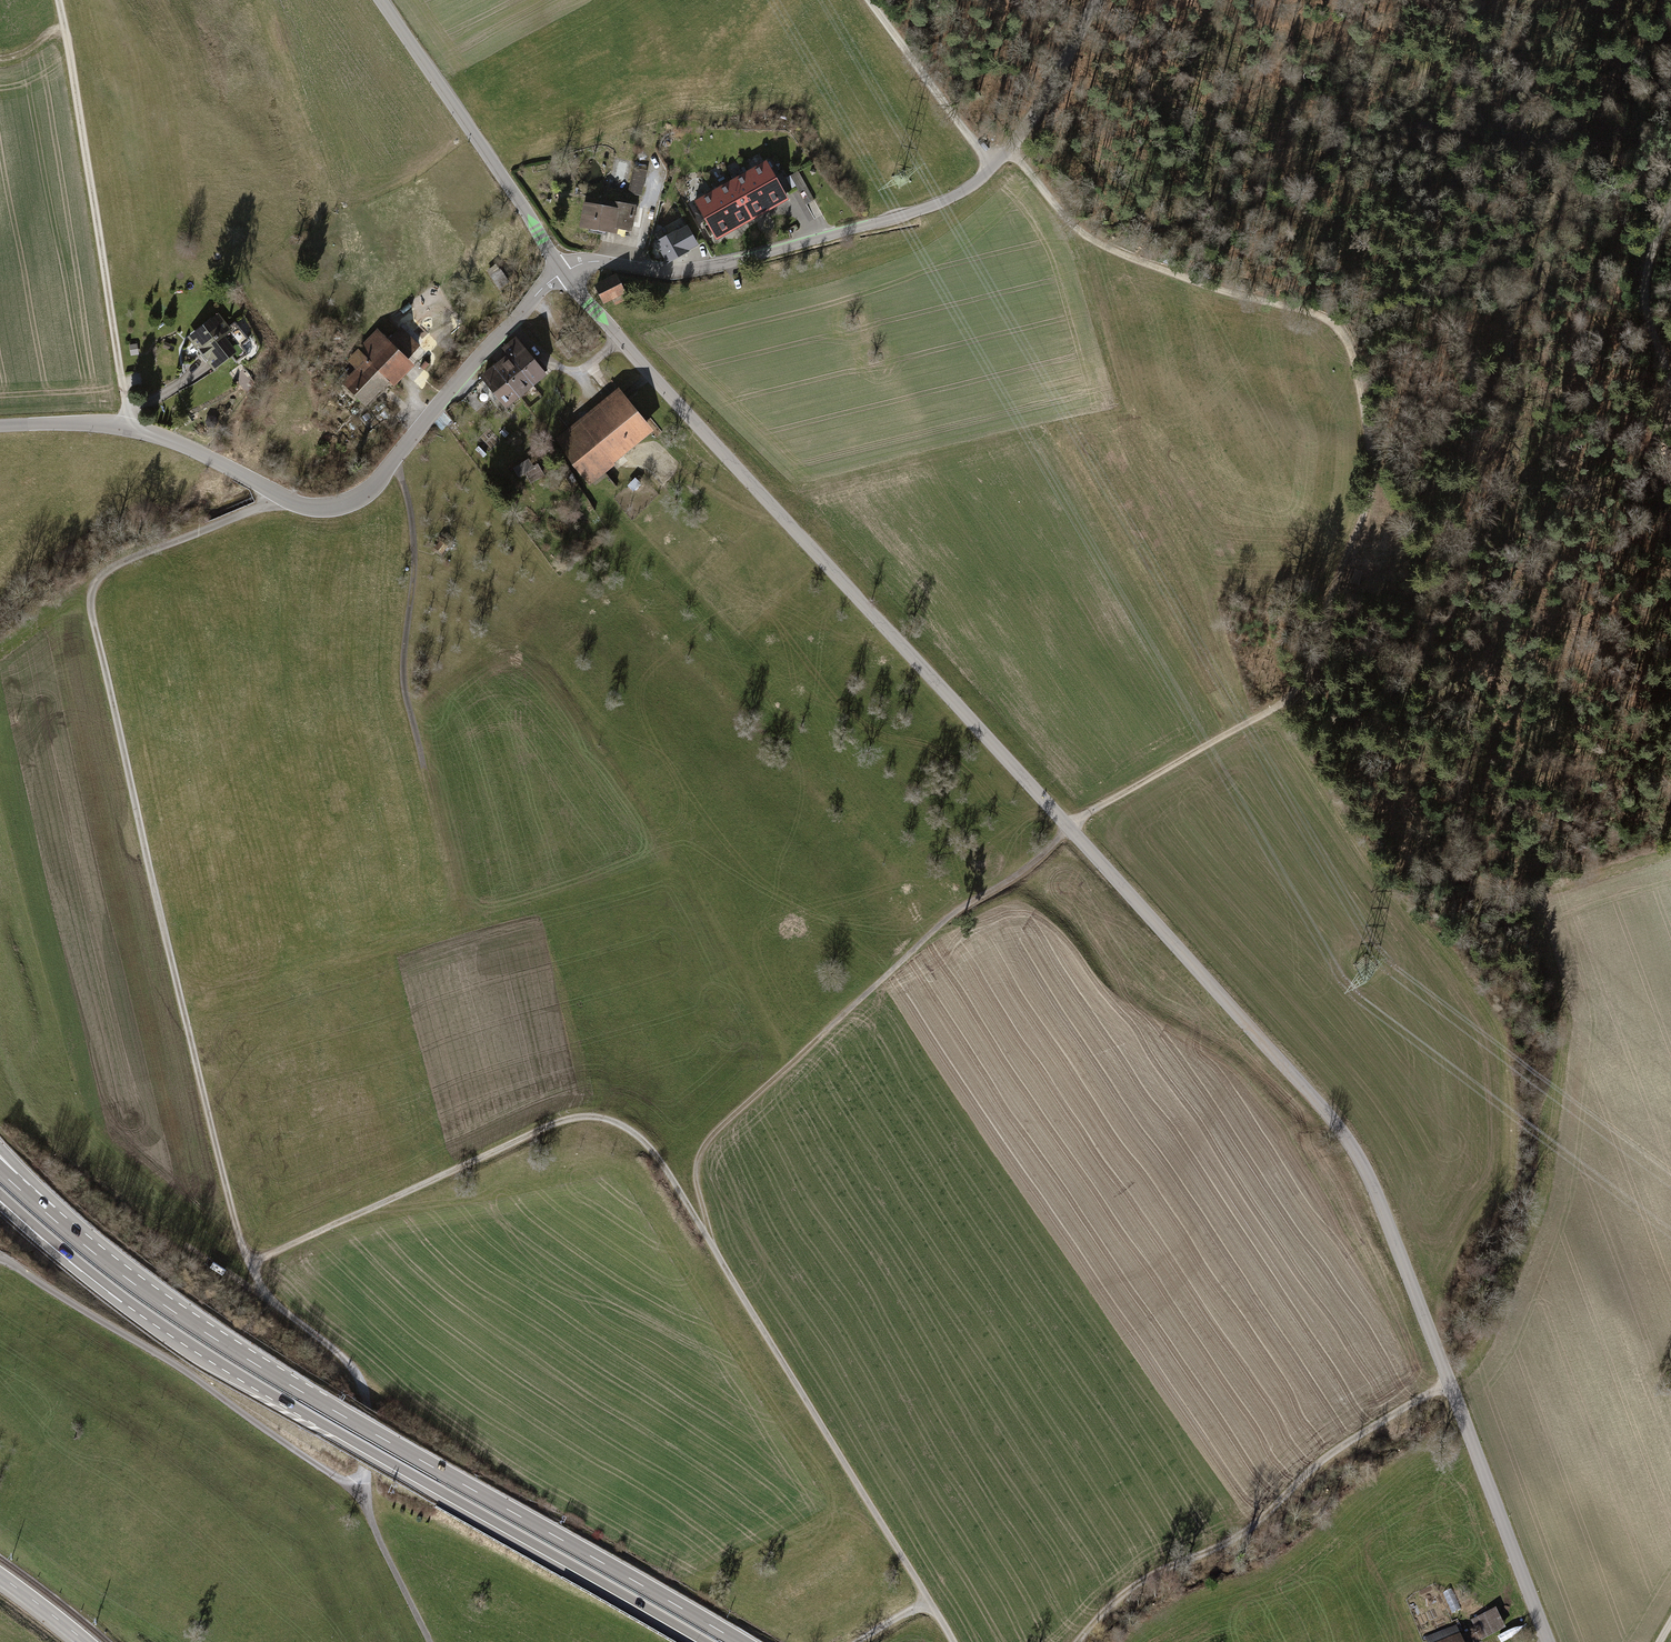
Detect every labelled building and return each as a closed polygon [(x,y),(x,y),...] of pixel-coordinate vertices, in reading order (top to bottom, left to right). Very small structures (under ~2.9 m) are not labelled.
[(766,162),(694,204),(716,242),(788,201),(766,162)] [(644,196),(648,168),(635,167),(632,194),(644,196)] [(583,204),(578,229),(616,236),(617,231),(631,233),(636,207),(614,203),(613,209),(583,204)] [(698,247),(686,227),(665,238),(661,230),(652,235),(657,243),(654,244),(666,265),(698,247)] [(492,277),(499,286),(506,280),(500,271),(492,277)] [(615,275),(592,288),(602,306),(612,301),(615,306),(628,299),(615,275)] [(218,315),(186,339),(213,373),(236,354),(224,338),(232,332),(218,315)] [(356,371),(341,385),(366,409),(390,385),(394,389),(415,368),(409,361),(422,348),(401,328),(388,342),(376,331),(346,361),(356,371)] [(507,352),(480,374),(506,406),(548,371),(517,334),(502,346),(507,352)] [(618,384),(551,438),(588,484),(615,462),(614,460),(654,428),(618,384)] [(531,483),(543,476),(536,466),(532,468),(527,460),(514,469),(518,476),(524,472),(531,483)] [(635,479),(631,483),(635,488),(640,483),(635,479)] [(440,542),(436,548),(442,553),(447,547),(440,542)] [(1493,1609),(1468,1620),(1478,1641),(1503,1630),(1493,1609)] [(1422,1638),(1424,1641),(1471,1641),(1467,1631),(1457,1635),(1454,1625),(1422,1638)]
